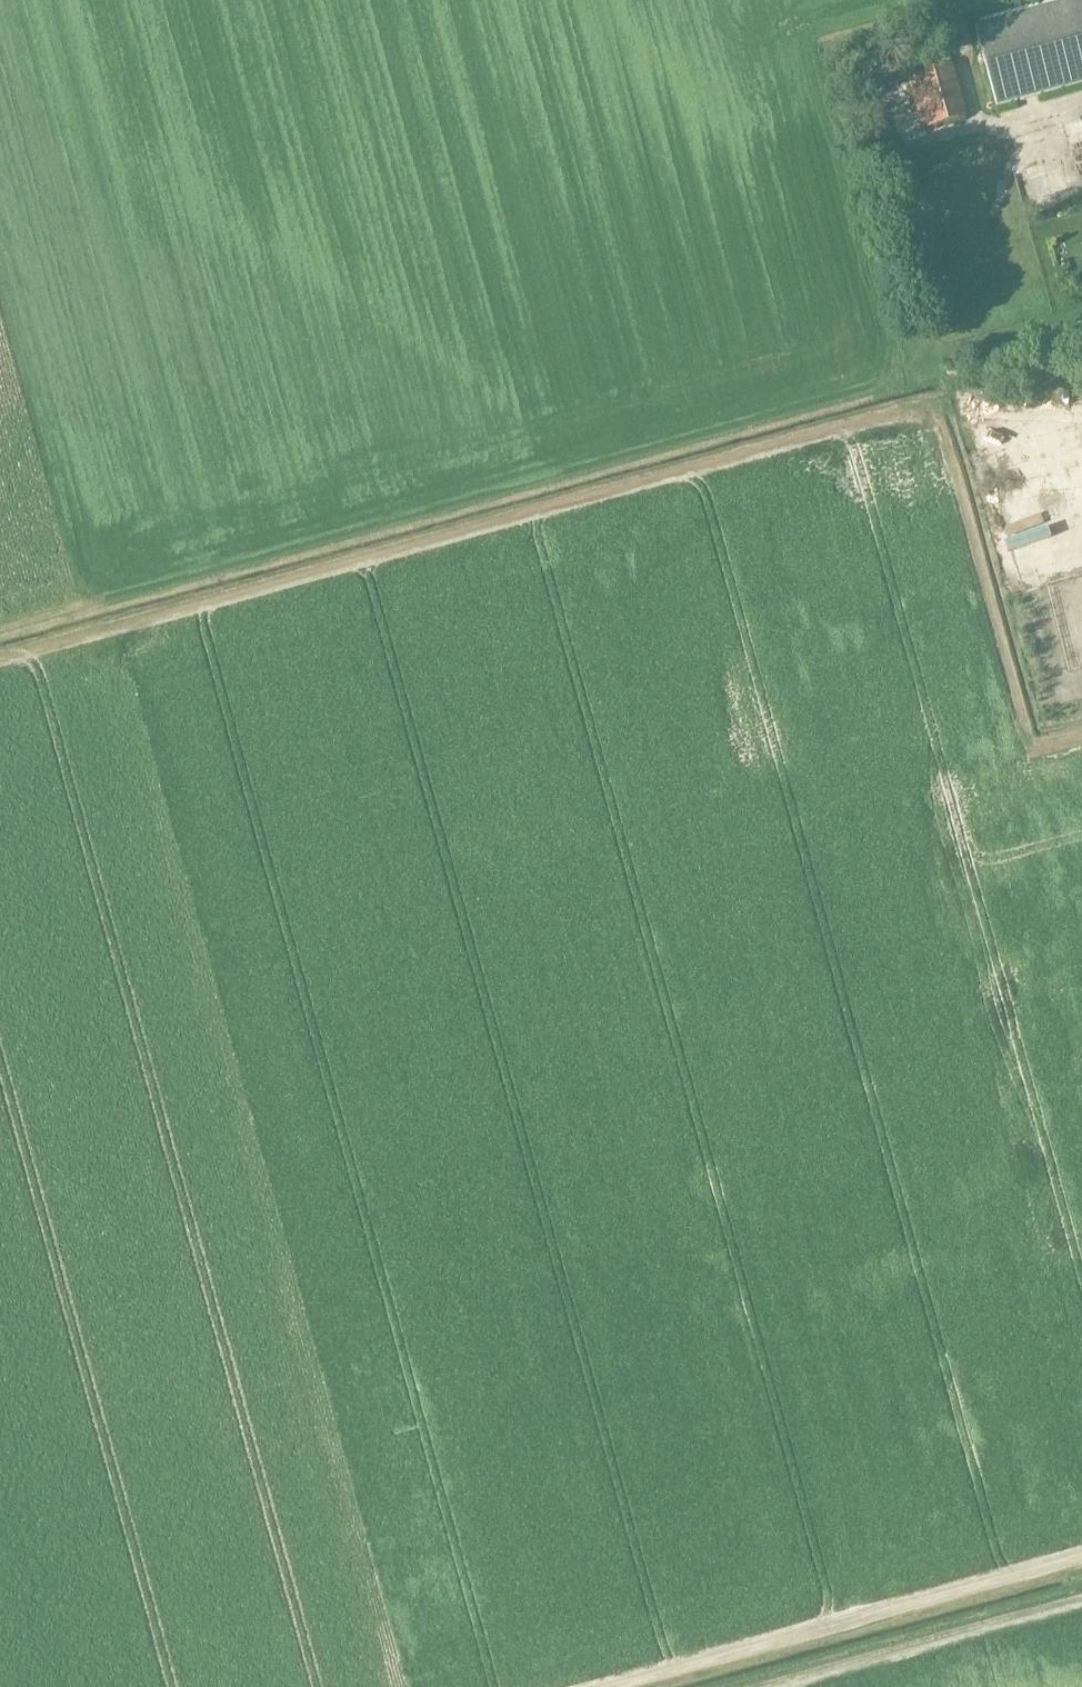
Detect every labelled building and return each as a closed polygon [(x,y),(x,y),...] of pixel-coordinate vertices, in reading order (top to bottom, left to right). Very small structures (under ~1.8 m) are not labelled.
[(997,107),(1081,83),(1081,0),(1077,0),(975,28),(997,107)] [(922,129),(968,115),(952,64),(907,77),(922,129)] [(1035,206),(1050,202),(1043,181),(1029,185),(1035,206)] [(1055,423),(1081,419),(1081,394),(1031,402),(1033,414),(1053,411),(1055,423)] [(1015,477),(1014,447),(971,449),(972,479),(1015,477)] [(986,529),(996,526),(990,509),(1012,501),(1004,479),(973,491),(982,517),(982,518),(986,529)]
